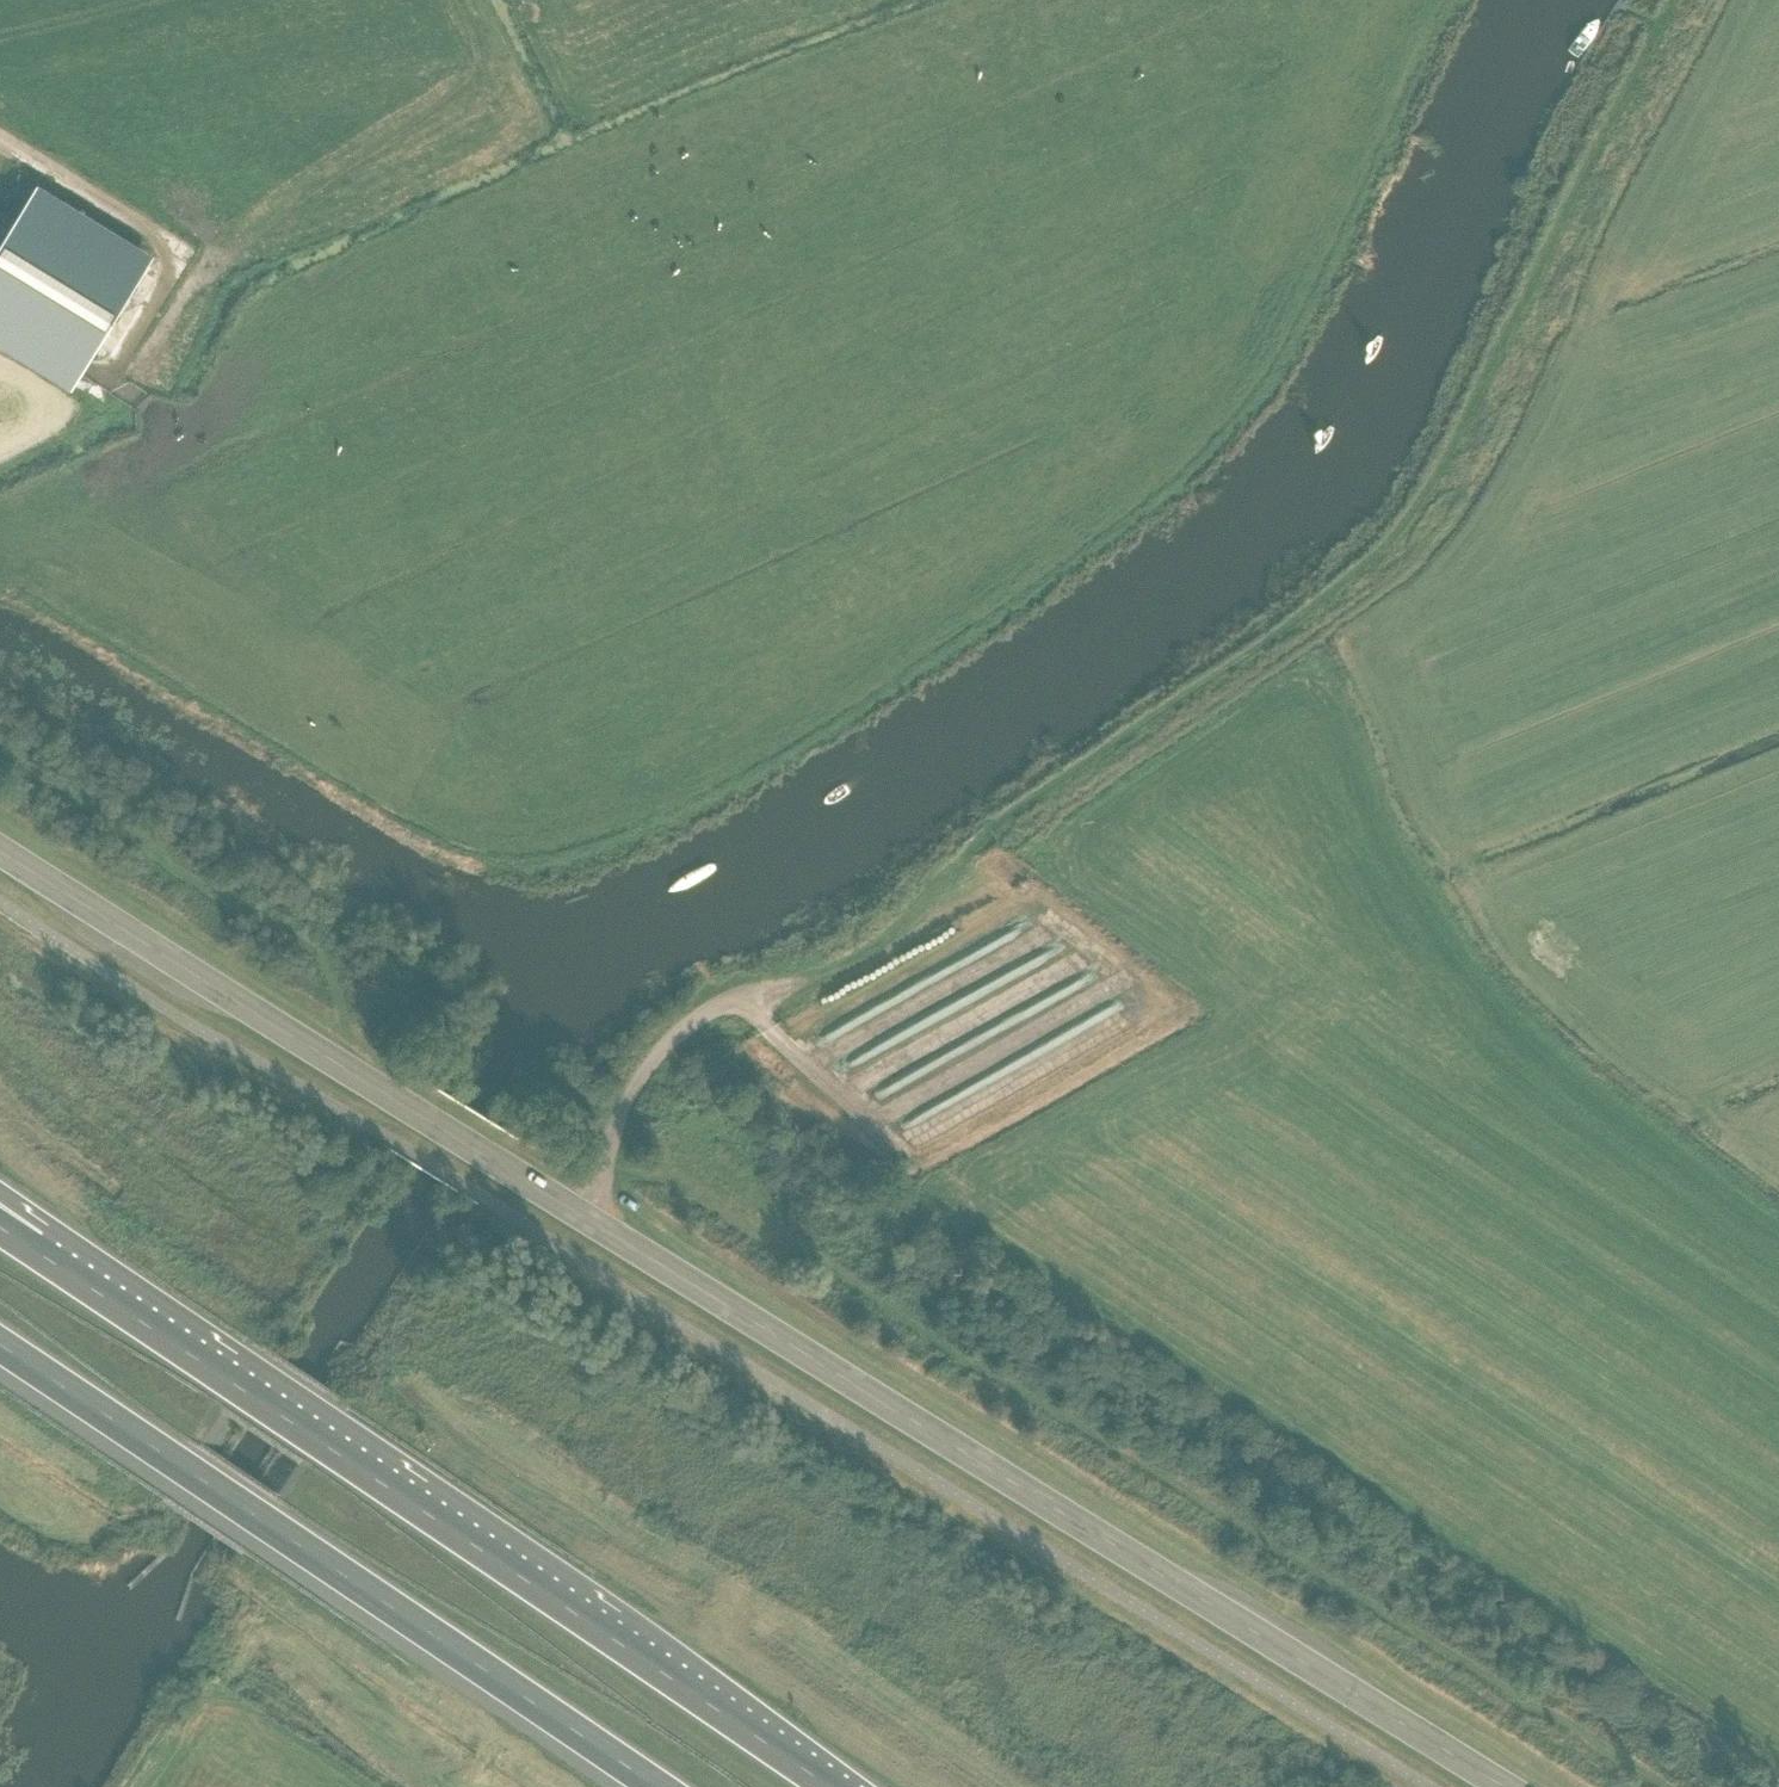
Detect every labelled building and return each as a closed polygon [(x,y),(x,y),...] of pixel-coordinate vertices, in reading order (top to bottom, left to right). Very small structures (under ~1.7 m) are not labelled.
[(0,212),(0,339),(75,384),(148,263),(33,194),(16,222),(0,212)]
